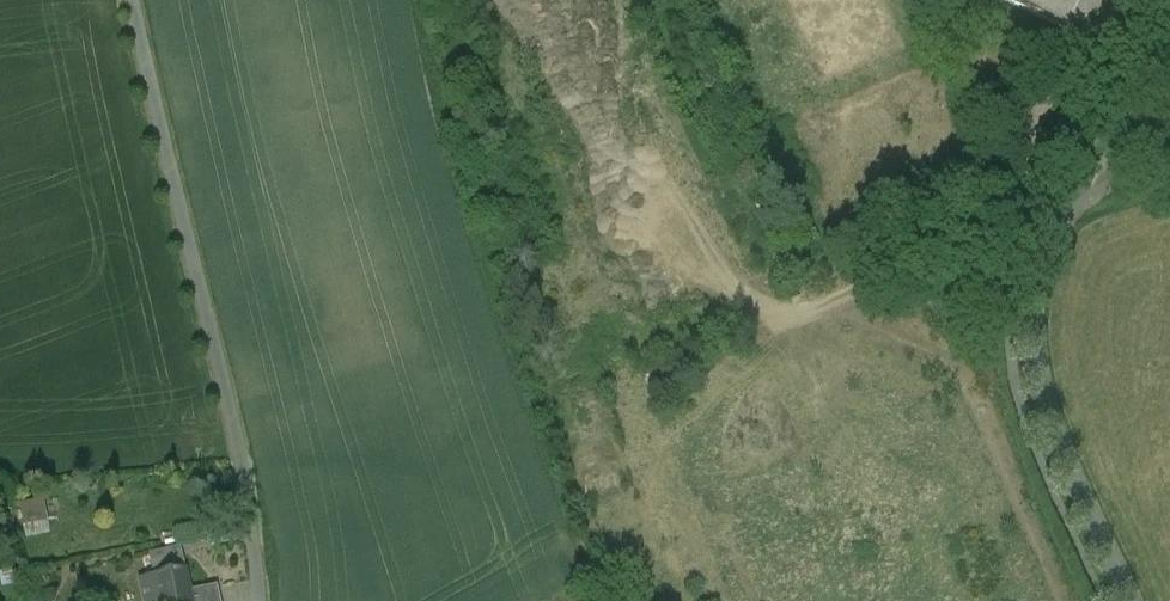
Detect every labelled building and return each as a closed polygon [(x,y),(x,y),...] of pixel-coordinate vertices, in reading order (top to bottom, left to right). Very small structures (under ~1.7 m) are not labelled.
[(1096,47),(1109,20),(1107,19),(1116,0),(1001,0),(1096,47)] [(181,554),(151,561),(154,576),(185,570),(181,554)] [(154,576),(159,600),(191,600),(189,594),(185,570),(154,576)] [(189,594),(191,600),(218,600),(216,588),(189,594)]
